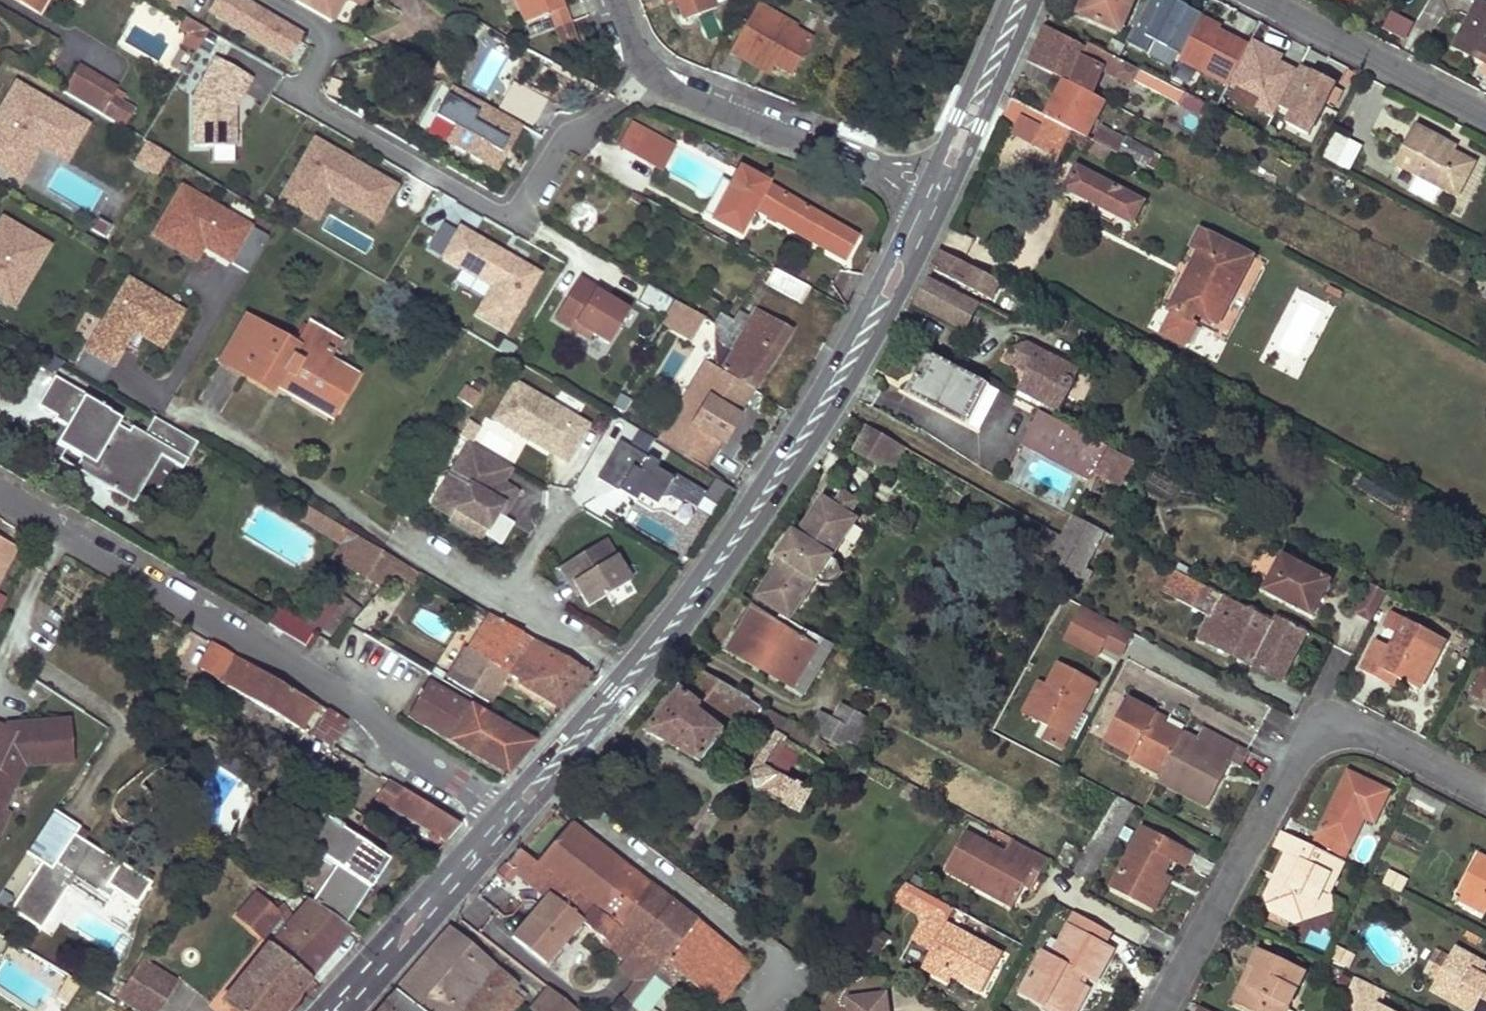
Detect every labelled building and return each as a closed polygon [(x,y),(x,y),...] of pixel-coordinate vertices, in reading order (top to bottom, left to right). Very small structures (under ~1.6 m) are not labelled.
[(39,14),(47,0),(16,0),(39,14)] [(174,10),(179,0),(157,0),(174,10)] [(238,0),(216,0),(209,13),(289,59),(302,38),(238,0)] [(296,2),(332,22),(344,0),(297,0),(296,2)] [(525,23),(550,13),(563,8),(560,0),(516,0),(525,23)] [(684,20),(717,8),(714,0),(676,0),(684,20)] [(1084,16),(1121,31),(1135,0),(1091,0),(1084,16)] [(1177,17),(1148,2),(1127,43),(1150,55),(1157,42),(1182,55),(1202,17),(1203,15),(1183,4),(1177,17)] [(1480,2),(1456,47),(1485,63),(1485,5),(1480,2)] [(797,27),(757,4),(730,51),(761,69),(766,61),(774,66),(792,75),(813,40),(795,30),(797,27)] [(555,28),(568,23),(563,8),(550,13),(555,28)] [(1383,30),(1404,41),(1414,23),(1393,12),(1383,30)] [(208,31),(185,17),(179,27),(188,33),(181,44),(195,52),(208,31)] [(1230,82),(1249,46),(1214,28),(1215,24),(1202,17),(1182,55),(1180,60),(1229,85),(1230,82)] [(563,46),(575,42),(568,23),(555,28),(563,46)] [(1047,27),(1031,63),(1053,74),(1065,80),(1093,94),(1103,69),(1135,85),(1136,83),(1179,106),(1185,94),(1118,59),(1108,54),(1090,44),(1088,48),(1047,27)] [(1118,59),(1126,45),(1116,39),(1108,54),(1118,59)] [(1284,57),(1252,40),(1249,46),(1230,82),(1262,98),(1257,107),(1275,116),(1280,107),(1298,71),(1281,63),(1284,57)] [(251,78),(215,57),(193,97),(193,145),(233,146),(233,107),(251,78)] [(761,69),(769,74),(774,66),(766,61),(761,69)] [(1053,74),(1031,63),(1025,76),(1047,87),(1053,74)] [(63,91),(102,113),(109,101),(117,88),(79,65),(63,91)] [(1298,71),(1280,107),(1293,114),(1315,125),(1336,84),(1301,65),(1298,71)] [(1093,94),(1065,80),(1046,117),(1073,131),(1087,137),(1107,101),(1093,94)] [(83,122),(15,82),(0,108),(0,169),(21,181),(31,162),(27,160),(45,129),(70,144),(83,122)] [(529,124),(542,97),(520,87),(507,113),(529,124)] [(510,145),(520,127),(450,89),(435,116),(454,127),(446,143),(496,171),(505,155),(500,153),(506,142),(510,145)] [(1206,105),(1185,94),(1179,106),(1199,116),(1206,105)] [(1025,106),(1011,99),(1002,116),(1016,123),(1020,115),(1025,106)] [(109,101),(102,113),(110,118),(117,106),(109,101)] [(1046,117),(1025,106),(1020,115),(1042,126),(1046,117)] [(1315,125),(1293,114),(1287,125),(1309,136),(1315,125)] [(1073,131),(1046,117),(1042,126),(1032,144),(1060,158),(1073,131)] [(620,145),(633,153),(646,130),(632,123),(620,145)] [(1128,139),(1102,125),(1098,131),(1125,146),(1128,139)] [(1476,163),(1455,151),(1445,146),(1447,141),(1416,125),(1395,164),(1458,197),(1476,163)] [(633,153),(662,169),(675,146),(646,130),(633,153)] [(1098,131),(1093,141),(1145,169),(1147,167),(1154,171),(1161,157),(1128,139),(1125,146),(1098,131)] [(1336,133),(1324,159),(1351,172),(1364,146),(1336,133)] [(1447,141),(1445,146),(1455,151),(1457,146),(1447,141)] [(133,164),(158,178),(170,155),(146,142),(133,164)] [(374,219),(392,187),(316,143),(284,199),(315,216),(328,192),(374,219)] [(1077,167),(1067,188),(1133,222),(1143,202),(1077,167)] [(858,238),(741,171),(733,185),(714,219),(739,233),(754,206),(846,259),(858,238)] [(733,185),(720,178),(703,213),(714,219),(733,185)] [(248,272),(269,236),(183,185),(154,234),(177,247),(185,234),(220,255),(222,250),(232,256),(229,261),(248,272)] [(398,207),(390,222),(399,227),(407,212),(398,207)] [(49,245),(1,218),(0,220),(0,297),(17,268),(31,276),(49,245)] [(504,333),(539,274),(523,265),(520,269),(513,265),(516,260),(459,227),(441,258),(491,287),(474,315),(504,333)] [(1193,246),(1200,251),(1170,309),(1159,333),(1182,344),(1192,321),(1196,313),(1217,324),(1252,257),(1200,231),(1193,246)] [(1002,282),(941,251),(932,269),(993,301),(1002,282)] [(771,273),(766,285),(801,304),(809,288),(773,269),(771,273)] [(916,303),(940,316),(953,289),(929,276),(916,303)] [(182,312),(127,279),(75,369),(102,385),(118,358),(114,355),(118,348),(122,350),(133,331),(161,348),(182,312)] [(188,288),(202,296),(206,290),(192,281),(188,288)] [(608,344),(629,312),(578,281),(555,318),(588,340),(592,334),(608,344)] [(953,289),(940,316),(968,331),(981,304),(953,289)] [(653,291),(641,313),(661,324),(662,323),(673,302),(653,291)] [(705,318),(673,301),(673,302),(662,323),(693,339),(705,318)] [(225,309),(206,342),(225,353),(244,320),(225,309)] [(754,391),(792,331),(754,309),(729,351),(713,339),(716,370),(722,374),(754,391)] [(246,317),(244,320),(225,353),(221,360),(272,389),(278,381),(280,377),(289,382),(287,386),(321,407),(342,372),(323,361),(335,339),(309,324),(297,345),(246,317)] [(1007,360),(1029,370),(1027,373),(1033,383),(1023,388),(1020,387),(1019,390),(1058,412),(1071,387),(1072,387),(1074,386),(1075,385),(1076,383),(1075,381),(1074,379),(1079,370),(1028,343),(1013,348),(1007,360)] [(918,378),(924,381),(935,358),(925,353),(914,376),(918,378)] [(986,383),(935,358),(924,381),(918,378),(910,395),(965,423),(986,383)] [(342,372),(321,407),(333,413),(353,378),(342,372)] [(1027,373),(1020,387),(1023,388),(1033,383),(1027,373)] [(706,470),(754,391),(722,374),(708,397),(681,442),(666,434),(661,444),(706,470)] [(54,375),(37,404),(55,415),(53,418),(66,425),(56,442),(80,457),(76,464),(109,483),(106,487),(117,493),(119,489),(130,496),(155,453),(181,468),(197,441),(154,416),(144,433),(131,425),(128,430),(117,424),(120,419),(120,418),(109,411),(109,410),(83,395),(85,393),(54,375)] [(280,377),(278,381),(287,386),(289,382),(280,377)] [(566,464),(588,426),(514,382),(492,419),(566,464)] [(1005,396),(986,423),(1005,437),(1024,410),(1005,396)] [(1106,447),(1041,412),(1023,445),(1089,480),(1093,471),(1106,447)] [(131,425),(120,419),(117,424),(128,430),(131,425)] [(884,470),(897,448),(899,445),(869,428),(854,453),(884,470)] [(619,441),(596,478),(622,494),(636,484),(660,498),(670,497),(682,504),(684,500),(696,508),(706,493),(673,473),(671,479),(655,469),(658,464),(619,441)] [(469,442),(431,506),(452,517),(455,512),(488,530),(497,514),(502,505),(508,509),(518,492),(503,483),(512,468),(469,442)] [(1134,461),(1106,447),(1093,471),(1121,486),(1134,461)] [(905,453),(897,448),(884,470),(893,475),(905,453)] [(164,493),(176,468),(161,460),(149,486),(164,493)] [(636,484),(622,494),(652,511),(662,510),(673,518),(682,504),(670,497),(660,498),(636,484)] [(779,567),(759,597),(790,617),(815,581),(822,586),(835,586),(842,575),(838,563),(831,558),(854,523),(853,518),(849,515),(856,503),(843,495),(838,503),(827,496),(803,531),(799,528),(775,564),(779,567)] [(343,528),(301,503),(293,516),(335,541),(343,528)] [(502,505),(497,514),(503,517),(508,509),(502,505)] [(483,539),(488,530),(455,512),(452,517),(450,520),(483,539)] [(1063,537),(1094,553),(1105,531),(1074,516),(1063,537)] [(335,541),(327,556),(335,561),(344,547),(352,533),(343,528),(335,541)] [(1063,537),(1046,528),(1033,552),(1051,561),(1063,537)] [(380,550),(352,533),(344,547),(335,561),(363,576),(380,550)] [(1094,553),(1063,537),(1051,561),(1081,577),(1086,568),(1094,553)] [(17,548),(0,538),(0,579),(17,548)] [(632,582),(607,540),(561,568),(570,583),(574,581),(590,608),(632,582)] [(380,550),(363,576),(383,588),(392,573),(411,583),(417,572),(380,550)] [(1263,592),(1313,618),(1332,580),(1283,554),(1263,592)] [(1191,607),(1204,584),(1170,567),(1159,590),(1191,607)] [(1091,571),(1086,568),(1081,577),(1087,580),(1091,571)] [(1254,610),(1204,584),(1191,607),(1208,616),(1198,637),(1233,654),(1254,610)] [(1371,622),(1387,592),(1371,584),(1356,614),(1371,622)] [(306,646),(315,631),(273,606),(264,621),(306,646)] [(727,652),(803,696),(833,647),(781,618),(777,624),(754,607),(727,652)] [(1082,607),(1079,613),(1111,630),(1114,624),(1082,607)] [(1304,635),(1254,610),(1233,654),(1281,679),(1304,635)] [(1100,650),(1102,647),(1111,630),(1079,613),(1068,634),(1100,650)] [(589,673),(489,615),(467,651),(464,650),(446,679),(489,703),(507,673),(520,681),(519,684),(562,710),(589,673)] [(1445,639),(1407,619),(1392,648),(1378,641),(1363,671),(1378,679),(1383,670),(1397,677),(1419,689),(1445,639)] [(1133,633),(1114,623),(1114,624),(1111,630),(1102,647),(1121,657),(1133,633)] [(1100,650),(1068,634),(1064,641),(1096,658),(1100,650)] [(1143,638),(1133,653),(1165,676),(1175,661),(1143,638)] [(316,703),(213,643),(199,667),(219,680),(301,729),(316,703)] [(990,660),(998,663),(1001,655),(994,652),(990,660)] [(1060,662),(1048,685),(1031,717),(1069,737),(1098,683),(1060,662)] [(1485,667),(1472,694),(1485,701),(1485,668),(1485,667)] [(764,707),(763,708),(752,701),(698,668),(647,733),(702,764),(740,715),(743,711),(756,719),(754,723),(777,737),(779,735),(798,746),(807,729),(793,721),(792,723),(764,707)] [(1392,686),(1397,677),(1383,670),(1378,679),(1392,686)] [(1024,713),(1031,717),(1048,685),(1041,681),(1024,713)] [(532,743),(427,682),(408,716),(477,757),(480,751),(502,764),(499,769),(507,773),(532,743)] [(1167,767),(1184,733),(1164,723),(1154,718),(1157,713),(1157,712),(1128,697),(1105,741),(1134,756),(1136,751),(1167,767)] [(813,732),(852,754),(869,720),(843,706),(835,721),(822,714),(813,732)] [(326,710),(313,735),(333,747),(347,723),(326,710)] [(740,715),(754,723),(756,719),(743,711),(740,715)] [(1167,718),(1157,713),(1154,718),(1164,723),(1167,718)] [(3,810),(24,766),(73,761),(71,720),(21,724),(22,732),(16,732),(7,728),(0,724),(0,810),(2,811),(3,810)] [(21,724),(7,725),(7,728),(16,732),(22,732),(21,724)] [(1208,807),(1232,760),(1243,766),(1251,752),(1204,727),(1197,740),(1184,733),(1167,767),(1162,775),(1159,781),(1208,807)] [(502,764),(480,751),(477,757),(499,769),(502,764)] [(1167,767),(1136,751),(1134,756),(1132,760),(1162,775),(1167,767)] [(1349,772),(1313,847),(1344,862),(1365,818),(1374,823),(1389,792),(1349,772)] [(402,789),(388,780),(377,799),(391,807),(402,789)] [(402,789),(391,807),(411,820),(413,817),(420,822),(419,824),(447,841),(461,825),(402,789)] [(1136,807),(1118,797),(1085,853),(1074,872),(1091,883),(1119,836),(1125,826),(1136,807)] [(8,812),(3,810),(2,811),(0,810),(0,829),(8,812)] [(53,811),(27,856),(40,863),(15,906),(103,957),(120,928),(126,932),(153,885),(74,839),(81,827),(53,811)] [(301,842),(314,850),(332,824),(318,815),(310,821),(302,833),(301,842)] [(1224,824),(1216,820),(1210,832),(1218,836),(1224,824)] [(554,841),(536,863),(637,944),(655,959),(661,963),(663,961),(718,1005),(750,965),(695,921),(570,821),(554,841)] [(345,924),(388,860),(332,824),(314,850),(336,865),(311,902),(345,924)] [(1133,830),(1125,826),(1119,836),(1127,841),(1133,830)] [(1185,867),(1193,852),(1143,827),(1112,888),(1148,907),(1165,873),(1171,860),(1185,867)] [(1009,845),(1013,839),(994,829),(991,835),(1009,845)] [(1049,858),(1013,839),(1009,845),(1005,853),(966,832),(945,870),(978,888),(981,882),(1017,901),(1025,886),(1034,870),(1041,874),(1049,858)] [(1329,894),(1344,862),(1313,847),(1283,833),(1275,848),(1287,854),(1267,898),(1272,911),(1295,922),(1308,918),(1322,890),(1329,894)] [(1056,862),(1074,872),(1085,853),(1068,843),(1056,862)] [(536,863),(519,849),(507,864),(527,880),(547,896),(536,908),(512,939),(546,966),(552,958),(566,941),(585,917),(601,930),(589,945),(601,954),(610,943),(627,957),(637,944),(536,863)] [(1459,891),(1485,905),(1485,859),(1478,855),(1459,891)] [(1402,894),(1409,878),(1388,869),(1382,885),(1402,894)] [(1032,889),(1041,874),(1034,870),(1025,886),(1032,889)] [(1172,877),(1165,873),(1148,907),(1155,910),(1172,877)] [(547,896),(527,880),(517,892),(536,908),(547,896)] [(1014,907),(1017,901),(981,882),(978,888),(1014,907)] [(955,909),(908,883),(896,898),(922,913),(921,916),(921,920),(922,920),(927,923),(917,943),(931,952),(923,967),(944,979),(948,973),(953,975),(982,992),(1003,955),(946,925),(955,909)] [(1322,890),(1308,918),(1331,910),(1329,894),(1322,890)] [(1459,891),(1456,897),(1485,913),(1485,905),(1459,891)] [(311,902),(293,923),(291,922),(289,923),(275,911),(256,895),(238,916),(262,936),(267,930),(277,938),(270,946),(269,945),(223,1004),(232,1010),(283,1010),(329,954),(323,950),(345,924),(311,902)] [(309,900),(291,922),(293,923),(311,902),(309,900)] [(291,922),(280,905),(275,911),(289,923),(291,922)] [(1076,913),(1060,943),(1066,946),(1058,961),(1052,958),(1043,953),(1022,993),(1045,1005),(1048,1002),(1066,1010),(1068,1010),(1082,986),(1078,983),(1083,974),(1087,976),(1096,981),(1113,951),(1104,946),(1111,932),(1076,913)] [(912,941),(917,943),(927,923),(922,920),(912,941)] [(345,924),(323,950),(329,954),(350,928),(346,925),(345,924)] [(394,992),(418,1010),(513,1010),(526,996),(448,930),(422,960),(394,992)] [(889,937),(881,931),(869,947),(877,954),(889,937)] [(566,941),(552,958),(560,964),(574,947),(566,941)] [(1066,946),(1060,943),(1052,958),(1058,961),(1066,946)] [(1259,949),(1250,968),(1256,971),(1240,1006),(1251,1010),(1286,1010),(1305,971),(1259,949)] [(1481,976),(1485,967),(1485,966),(1455,949),(1432,990),(1469,1010),(1485,1010),(1485,979),(1481,976)] [(1366,959),(1352,950),(1351,952),(1347,950),(1341,961),(1359,971),(1366,959)] [(661,963),(655,959),(650,965),(670,981),(675,974),(661,963)] [(118,998),(139,1010),(160,1010),(176,985),(140,962),(118,998)] [(1233,1003),(1240,1006),(1256,971),(1250,968),(1233,1003)] [(948,973),(944,979),(950,982),(953,975),(948,973)] [(1087,976),(1083,974),(1078,983),(1082,986),(1087,976)] [(1350,978),(1342,974),(1335,985),(1344,991),(1350,978)] [(1354,978),(1347,992),(1361,998),(1355,1010),(1387,1010),(1379,1007),(1386,993),(1354,978)] [(1089,989),(1082,986),(1068,1010),(1077,1010),(1089,989)] [(576,1010),(555,994),(548,988),(530,1010),(532,1010),(576,1010)] [(394,992),(387,1000),(382,1007),(387,1010),(418,1010),(394,992)] [(1347,992),(1354,1010),(1355,1010),(1361,998),(1347,992)] [(849,999),(850,1010),(889,1010),(887,995),(849,999)] [(1044,1008),(1050,1010),(1066,1010),(1048,1002),(1045,1005),(1044,1008)]
